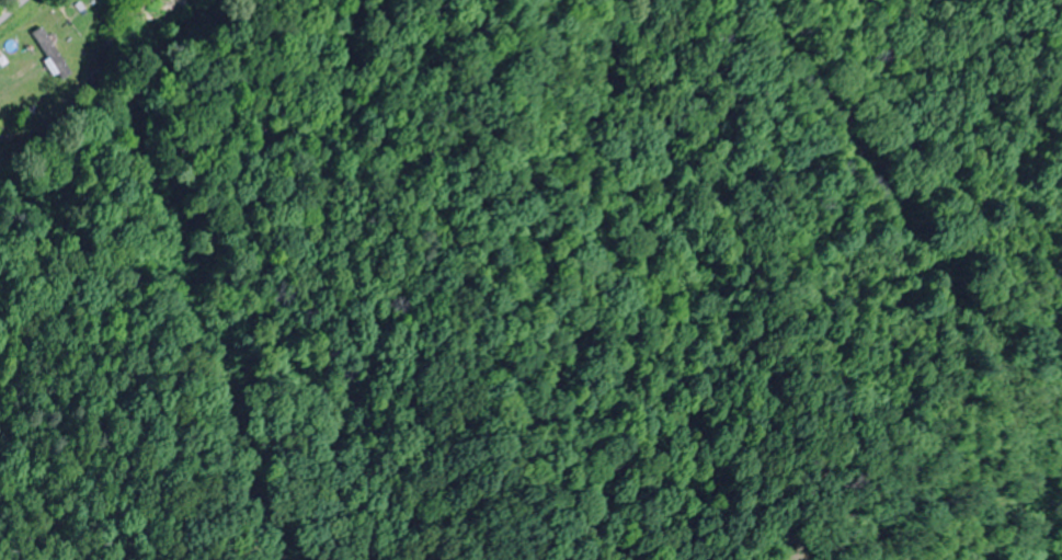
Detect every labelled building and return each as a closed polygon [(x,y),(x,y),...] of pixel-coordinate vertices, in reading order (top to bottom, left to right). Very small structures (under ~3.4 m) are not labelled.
[(31,33),(57,74),(66,69),(40,27),(31,33)]
